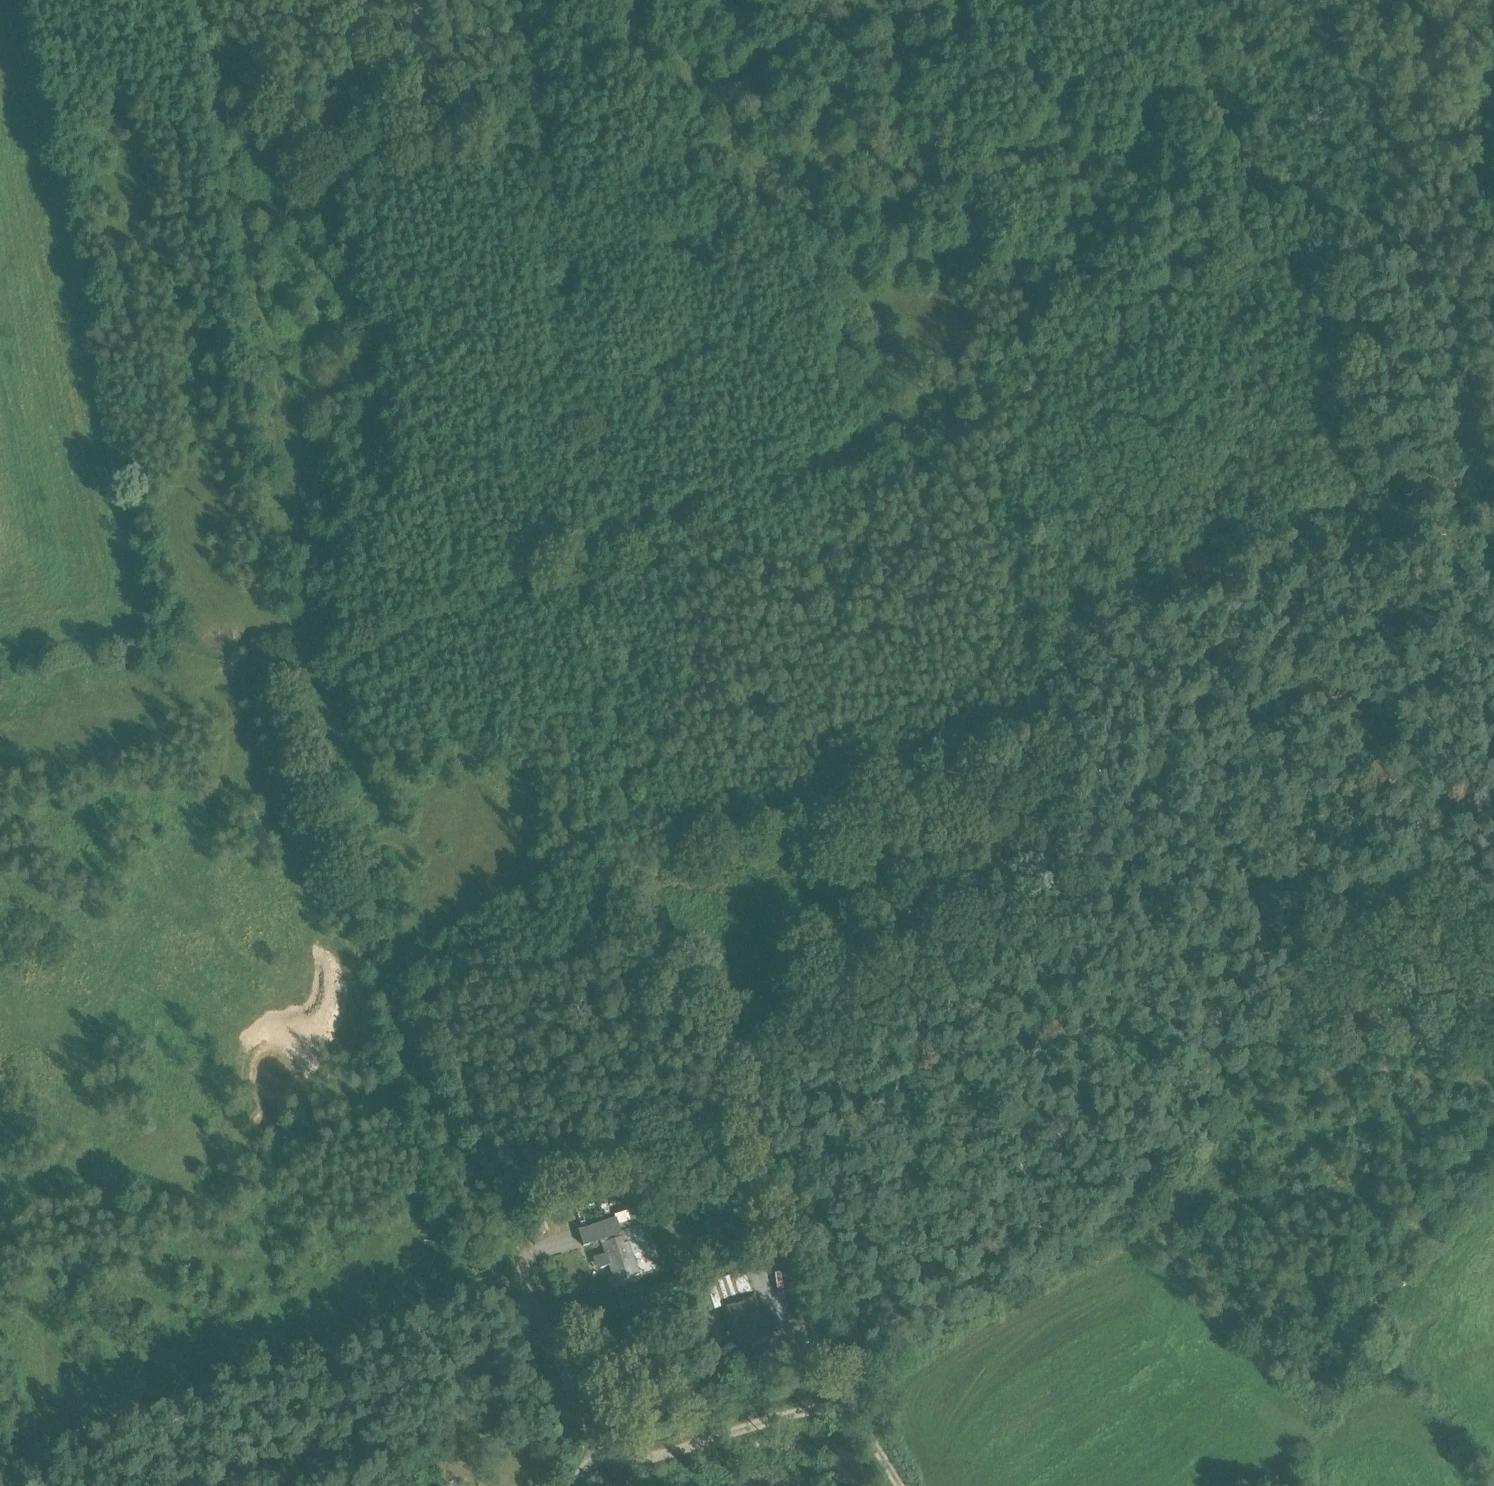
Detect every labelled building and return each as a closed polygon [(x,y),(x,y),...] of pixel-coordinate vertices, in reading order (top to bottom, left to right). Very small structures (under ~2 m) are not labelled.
[(615,1218),(579,1232),(584,1247),(602,1241),(603,1245),(601,1245),(605,1255),(599,1257),(602,1268),(609,1266),(615,1284),(641,1275),(635,1256),(648,1252),(640,1226),(641,1225),(638,1217),(642,1216),(640,1208),(614,1216),(615,1218)] [(789,1266),(775,1269),(780,1290),(794,1286),(789,1266)] [(702,1286),(710,1312),(725,1307),(736,1338),(763,1329),(744,1271),(702,1286)] [(763,1329),(736,1338),(733,1339),(738,1353),(771,1342),(767,1328),(763,1329)] [(339,1452),(348,1465),(359,1458),(351,1444),(339,1452)]
